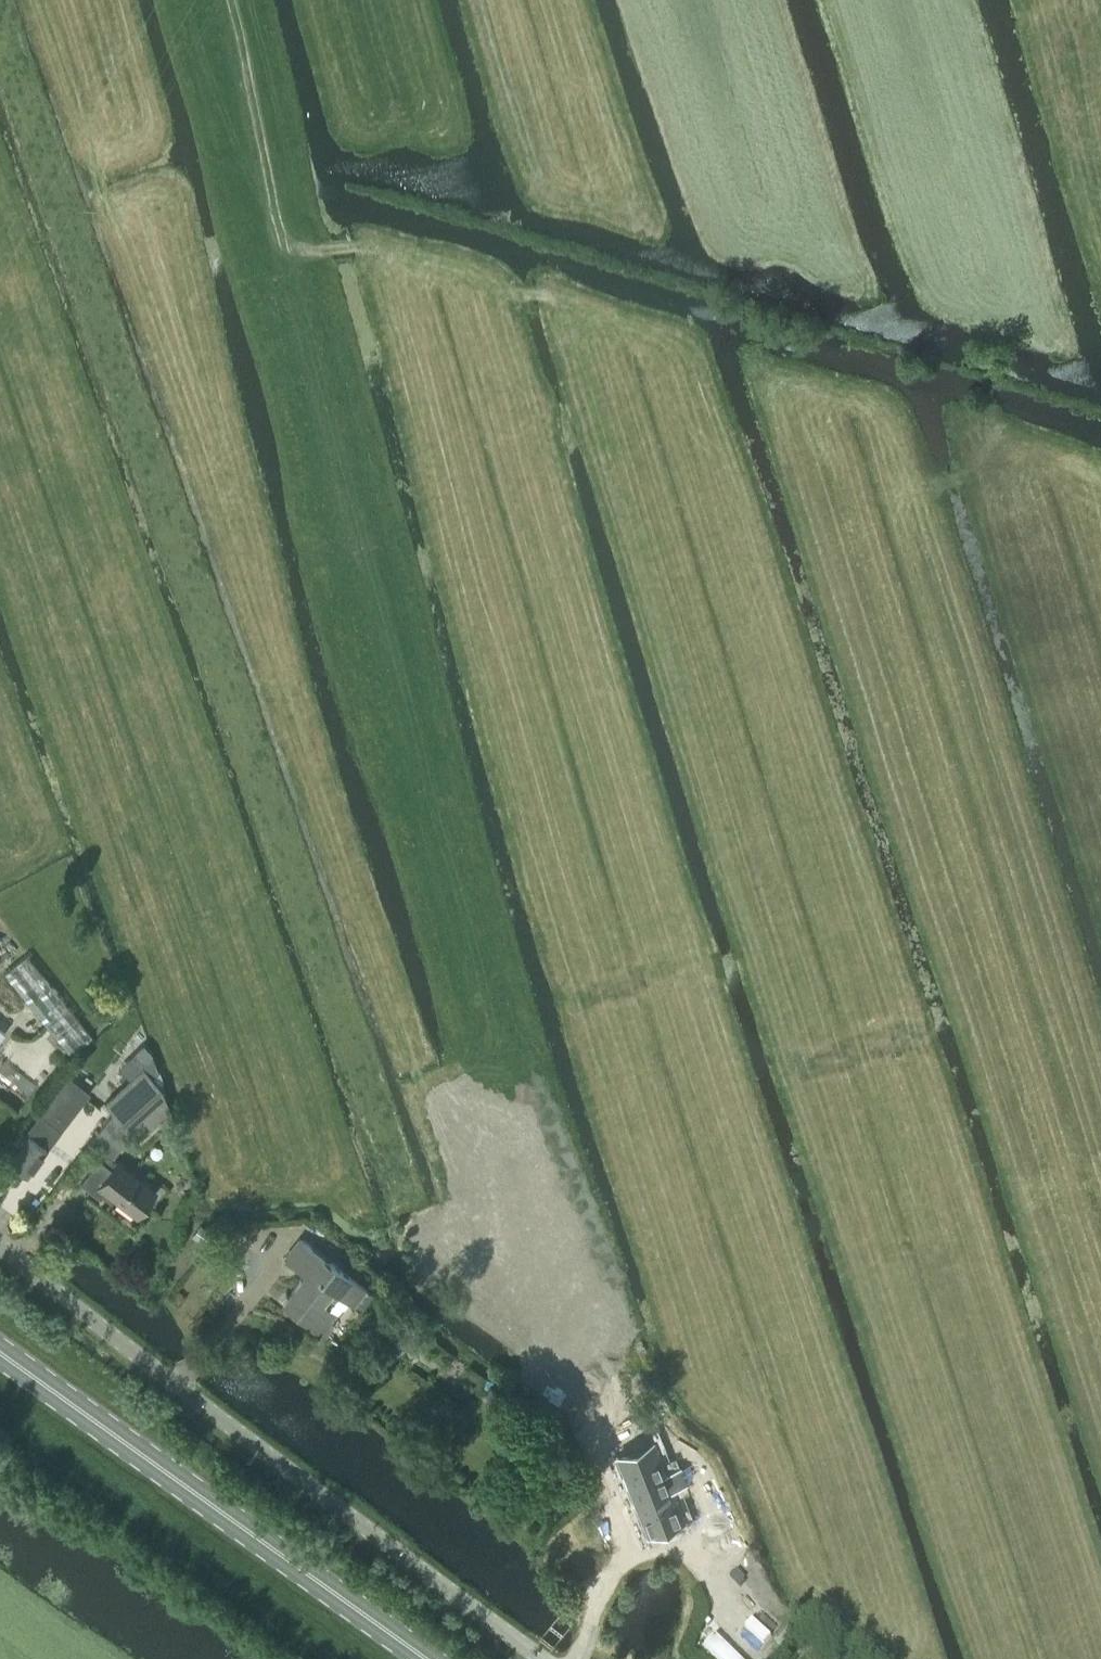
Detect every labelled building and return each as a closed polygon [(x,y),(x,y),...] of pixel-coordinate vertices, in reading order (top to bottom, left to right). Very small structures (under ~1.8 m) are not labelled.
[(26,955),(5,972),(69,1052),(91,1035),(26,955)] [(113,1112),(132,1132),(140,1141),(172,1112),(147,1065),(105,1103),(113,1112)] [(28,1135),(9,1160),(26,1173),(60,1130),(59,1129),(89,1091),(69,1076),(39,1114),(25,1132),(28,1135)] [(113,1155),(132,1132),(113,1112),(91,1139),(113,1155)] [(117,1160),(112,1168),(99,1158),(81,1183),(101,1198),(105,1192),(137,1215),(156,1189),(117,1160)] [(282,1301),(324,1333),(339,1313),(338,1312),(347,1300),(361,1310),(373,1294),(299,1238),(285,1257),(304,1272),(282,1301)] [(617,1457),(618,1459),(638,1512),(642,1510),(650,1531),(684,1519),(665,1470),(653,1475),(642,1447),(617,1457)] [(681,1470),(708,1539),(742,1525),(733,1504),(736,1503),(717,1456),(681,1470)]
